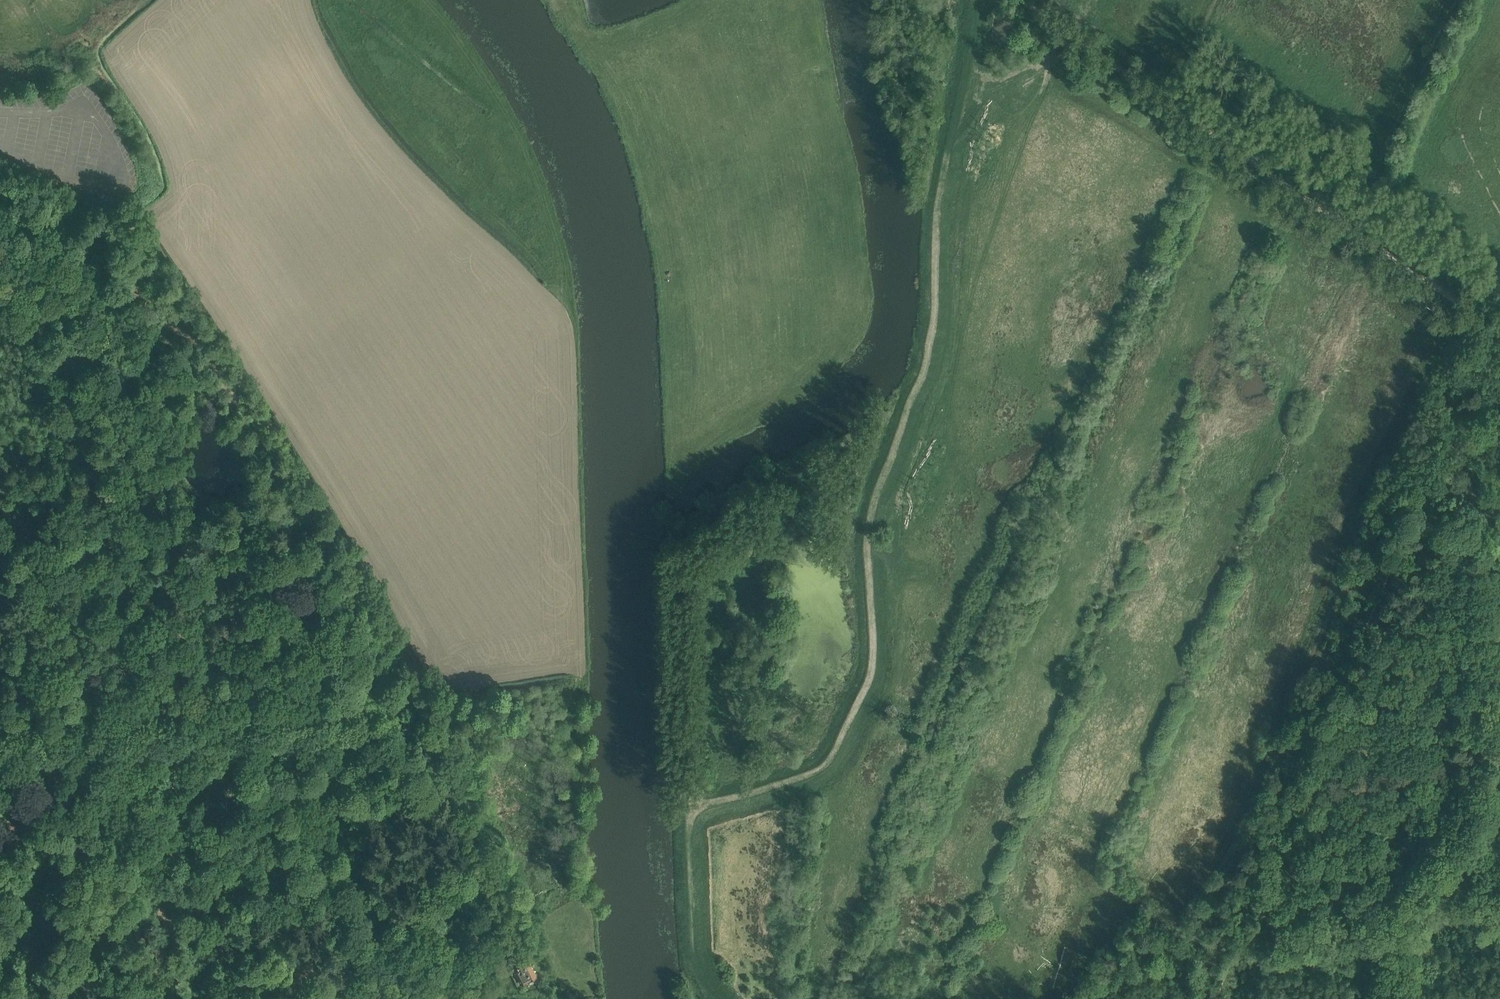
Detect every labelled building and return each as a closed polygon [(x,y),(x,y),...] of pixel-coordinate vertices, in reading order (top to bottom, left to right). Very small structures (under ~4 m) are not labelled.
[(521,984),(525,982),(536,976),(527,956),(515,962),(518,969),(514,971),(521,984)]
